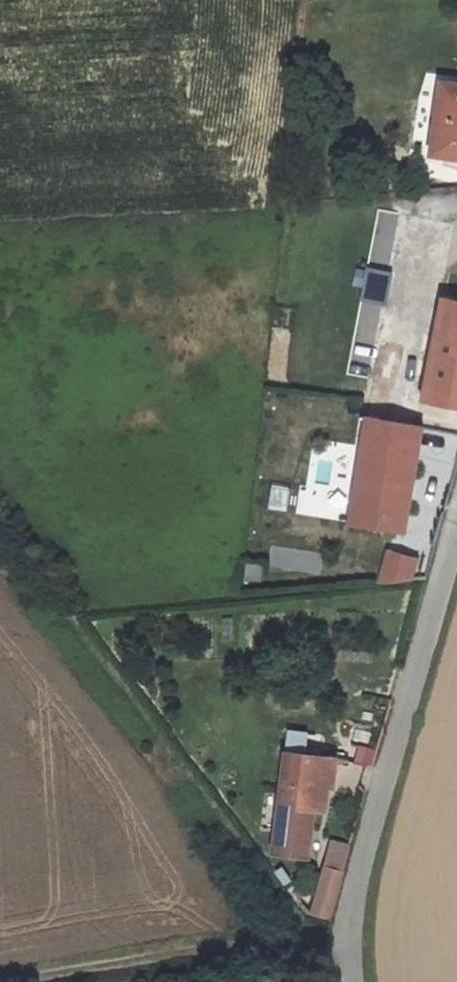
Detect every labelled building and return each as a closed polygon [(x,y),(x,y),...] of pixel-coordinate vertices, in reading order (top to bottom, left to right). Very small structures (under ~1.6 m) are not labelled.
[(426,157),(456,161),(456,84),(437,81),(426,157)] [(368,264),(359,299),(388,306),(397,272),(368,264)] [(422,399),(456,407),(456,301),(444,299),(422,399)] [(395,530),(404,531),(404,529),(421,428),(367,418),(349,522),(395,530)] [(266,510),(289,512),(291,486),(268,484),(266,510)] [(410,579),(416,558),(389,551),(380,581),(410,579)] [(263,580),(265,564),(247,562),(246,578),(263,580)] [(283,751),(303,752),(304,734),(286,731),(283,751)] [(376,765),(376,747),(355,746),(354,764),(376,765)] [(283,751),(279,783),(269,854),(306,859),(312,811),(322,811),(326,787),(331,786),(333,756),(303,752),(283,751)] [(330,912),(346,853),(327,849),(313,907),(330,912)]
